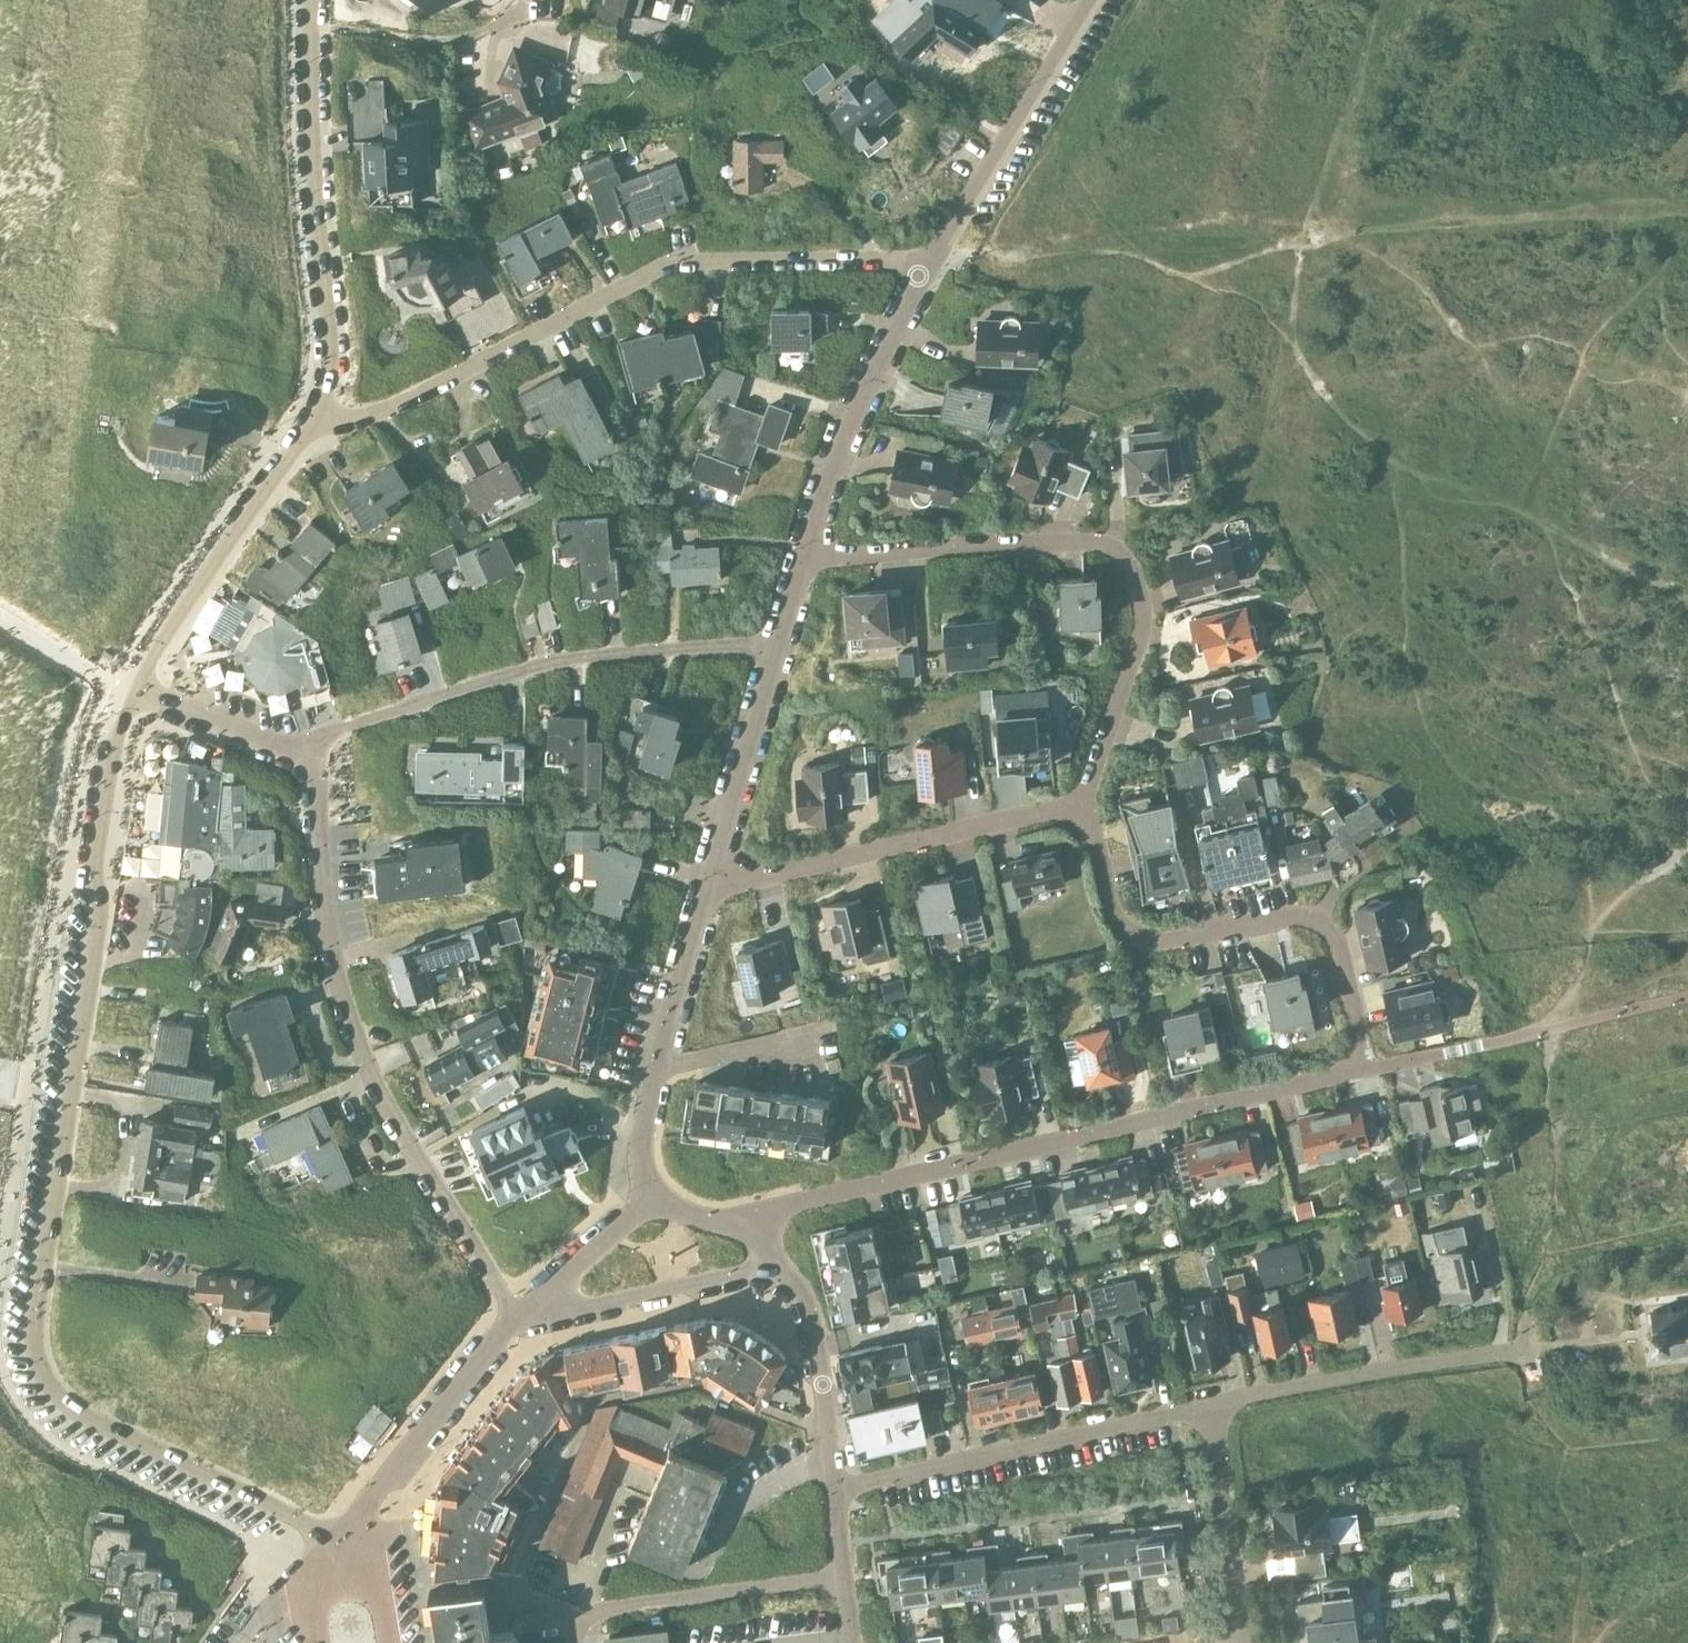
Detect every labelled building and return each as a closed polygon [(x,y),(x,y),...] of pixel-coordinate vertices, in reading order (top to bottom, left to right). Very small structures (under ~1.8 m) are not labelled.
[(611,4),(608,3),(607,5),(650,17),(655,0),(612,0),(611,4)] [(875,20),(911,57),(937,33),(969,52),(982,31),(995,39),(1012,11),(999,3),(994,0),(914,0),(909,5),(904,0),(894,0),(875,20)] [(599,4),(592,31),(613,37),(620,10),(599,4)] [(657,48),(659,49),(663,49),(665,48),(668,46),(669,44),(670,41),(671,38),(670,35),(668,33),(666,31),(663,30),(660,30),(657,31),(655,33),(653,35),(652,38),(652,41),(653,44),(654,46),(657,48)] [(545,98),(544,96),(560,91),(561,72),(540,62),(537,58),(533,54),(527,53),(521,54),(515,51),(501,81),(508,100),(465,116),(476,145),(517,129),(525,150),(541,144),(533,123),(552,116),(551,114),(552,110),(549,100),(545,98)] [(645,59),(632,66),(638,78),(651,71),(645,59)] [(843,125),(853,138),(854,138),(859,144),(880,128),(875,122),(895,107),(885,93),(874,79),(866,86),(861,79),(839,96),(844,102),(832,112),(843,125)] [(382,82),(368,83),(370,109),(384,108),(382,82)] [(386,140),(363,141),(365,188),(370,188),(370,205),(392,204),(393,209),(414,208),(412,169),(427,168),(425,122),(385,124),(386,140)] [(948,126),(935,148),(948,156),(962,135),(948,126)] [(622,136),(608,140),(612,152),(626,147),(622,136)] [(784,140),(734,141),(734,190),(763,190),(762,162),(784,162),(784,140)] [(603,223),(624,215),(617,193),(623,191),(620,183),(621,183),(621,181),(610,151),(582,162),(603,223)] [(624,215),(628,227),(676,210),(674,203),(689,197),(676,162),(621,181),(621,183),(620,183),(623,191),(617,193),(624,215)] [(497,165),(484,168),(487,180),(500,177),(497,165)] [(570,188),(562,192),(563,194),(570,207),(578,204),(571,190),(570,188)] [(573,237),(559,211),(497,242),(504,254),(500,256),(508,270),(511,269),(519,284),(533,277),(535,281),(538,279),(536,275),(540,273),(533,258),(573,237)] [(437,296),(440,300),(471,282),(459,256),(447,262),(446,260),(437,265),(434,260),(433,260),(426,256),(425,255),(421,256),(419,247),(388,253),(393,279),(400,277),(401,283),(408,292),(420,297),(431,297),(437,296)] [(828,332),(828,312),(828,311),(773,312),(774,345),(809,345),(809,332),(828,332)] [(717,319),(718,314),(705,313),(702,350),(718,352),(721,320),(717,319)] [(978,324),(976,360),(1019,362),(1023,366),(1030,366),(1033,363),(1036,363),(1037,326),(1020,326),(1018,320),(1015,318),(1010,316),(1006,317),(1002,320),(999,325),(978,324)] [(618,343),(632,391),(702,370),(690,330),(662,338),(660,331),(618,343)] [(691,411),(712,418),(708,429),(720,434),(712,455),(699,450),(690,473),(703,478),(739,490),(757,439),(776,445),(788,412),(769,405),(766,415),(734,404),(744,374),(722,367),(691,411)] [(519,395),(538,430),(563,418),(585,460),(616,444),(594,401),(608,393),(595,370),(573,382),(565,386),(559,374),(519,395)] [(948,384),(942,416),(962,420),(962,418),(961,418),(962,414),(985,426),(984,427),(986,428),(1005,391),(1010,392),(1010,390),(965,382),(965,384),(966,384),(965,386),(948,384)] [(148,452),(153,453),(150,465),(198,473),(201,458),(202,458),(210,410),(178,405),(176,415),(154,412),(148,452)] [(644,416),(634,420),(637,430),(647,426),(644,416)] [(466,483),(480,510),(523,488),(493,431),(459,449),(474,478),(466,483)] [(1124,437),(1126,460),(1129,488),(1166,484),(1165,470),(1179,469),(1175,432),(1124,437)] [(1009,479),(1018,483),(1016,488),(1021,490),(1023,494),(1029,496),(1033,495),(1047,500),(1053,487),(1077,497),(1089,470),(1064,459),(1068,451),(1059,448),(1057,443),(1050,440),(1045,442),(1037,438),(1029,458),(1019,454),(1009,479)] [(1088,446),(1084,457),(1094,461),(1098,451),(1088,446)] [(939,461),(897,453),(889,488),(911,493),(912,498),(917,502),(922,503),(928,501),(931,497),(948,500),(955,464),(953,464),(950,459),(943,458),(939,461)] [(977,455),(975,469),(987,471),(989,458),(977,455)] [(346,491),(367,526),(391,510),(386,502),(404,491),(388,465),(346,491)] [(643,474),(642,488),(655,490),(656,476),(643,474)] [(444,519),(457,539),(468,532),(456,512),(444,519)] [(580,593),(619,590),(620,590),(617,557),(611,557),(607,518),(556,522),(559,556),(576,555),(580,593)] [(280,556),(268,570),(262,567),(256,567),(251,571),(249,577),(250,583),(255,588),(261,589),(270,597),(271,596),(270,595),(274,590),(286,599),(331,547),(334,549),(336,547),(334,544),(335,543),(310,521),(290,544),(294,547),(285,556),(278,550),(276,553),(280,556)] [(657,547),(652,547),(653,572),(672,571),(673,584),(720,580),(719,563),(718,547),(695,549),(694,544),(682,545),(682,549),(673,549),(672,546),(671,529),(656,530),(657,547)] [(430,553),(437,570),(457,561),(455,556),(457,555),(469,581),(489,572),(492,578),(515,566),(500,535),(475,548),(475,547),(459,554),(454,542),(430,553)] [(1170,559),(1180,595),(1221,584),(1226,586),(1232,585),(1235,580),(1237,579),(1228,544),(1212,548),(1208,544),(1204,543),(1199,543),(1195,545),(1193,548),(1191,554),(1170,559)] [(432,567),(415,577),(429,608),(447,599),(432,567)] [(396,607),(416,601),(408,577),(377,587),(384,611),(396,607)] [(1061,625),(1060,624),(1059,626),(1099,636),(1099,641),(1100,641),(1099,596),(1095,596),(1094,580),(1061,581),(1062,619),(1061,625)] [(849,631),(863,630),(864,644),(902,641),(897,596),(883,597),(883,591),(846,594),(849,631)] [(229,595),(207,629),(244,652),(246,673),(260,688),(281,692),(299,684),(306,691),(330,684),(316,640),(276,613),(270,621),(229,595)] [(534,605),(543,632),(557,626),(548,600),(534,605)] [(531,608),(517,612),(525,637),(539,632),(531,608)] [(1190,622),(1194,637),(1201,636),(1208,664),(1255,653),(1244,609),(1190,622)] [(421,655),(405,611),(376,620),(390,663),(400,660),(400,662),(421,655)] [(943,624),(947,669),(987,665),(986,650),(997,649),(996,639),(999,634),(1000,629),(999,624),(995,619),(990,617),(985,616),(980,618),(975,622),(943,624)] [(102,654),(110,659),(112,655),(105,651),(102,654)] [(917,652),(900,653),(902,674),(919,673),(917,652)] [(1190,703),(1199,738),(1240,728),(1245,731),(1251,729),(1254,725),(1257,724),(1248,689),(1232,693),(1229,688),(1224,687),(1220,687),(1216,689),(1213,692),(1211,698),(1190,703)] [(979,690),(981,712),(993,711),(991,689),(979,690)] [(995,695),(999,733),(1000,749),(1020,747),(1022,765),(1031,764),(1052,763),(1045,691),(995,695)] [(650,729),(640,761),(667,769),(678,735),(672,733),(677,717),(642,707),(637,725),(650,729)] [(587,717),(577,717),(551,716),(550,749),(565,749),(564,784),(575,784),(576,760),(585,760),(586,747),(602,748),(602,740),(586,740),(587,717)] [(426,730),(425,719),(409,720),(411,732),(426,730)] [(634,733),(620,729),(616,742),(631,746),(634,733)] [(1264,730),(1260,743),(1277,749),(1281,736),(1264,730)] [(1000,749),(999,733),(994,734),(998,773),(1032,770),(1031,764),(1022,765),(1020,747),(1000,749)] [(917,762),(920,795),(964,791),(961,751),(946,752),(945,741),(934,742),(929,739),(924,738),(919,740),(915,743),(912,748),(912,753),(913,758),(917,762)] [(504,760),(503,760),(502,781),(506,781),(523,782),(524,745),(504,745),(504,760)] [(874,746),(851,748),(852,763),(875,761),(874,746)] [(575,784),(564,784),(564,796),(601,797),(602,748),(586,747),(585,760),(576,760),(575,784)] [(223,776),(223,772),(224,757),(214,756),(212,771),(223,776)] [(1171,763),(1177,787),(1207,780),(1201,756),(1171,763)] [(464,775),(465,760),(417,759),(417,790),(466,790),(467,775),(464,775)] [(168,792),(160,876),(182,878),(197,880),(223,880),(223,867),(222,830),(220,830),(219,830),(217,830),(223,776),(195,762),(171,760),(169,783),(164,782),(164,792),(168,792)] [(503,760),(465,760),(464,775),(467,775),(466,790),(494,789),(505,790),(506,781),(502,781),(503,760)] [(828,818),(833,818),(843,817),(842,802),(868,800),(866,770),(839,773),(838,764),(805,767),(807,782),(796,783),(799,816),(809,815),(810,820),(814,819),(818,823),(825,822),(828,818)] [(1262,778),(1268,805),(1281,803),(1275,775),(1262,778)] [(1194,825),(1209,886),(1269,872),(1255,811),(1245,813),(1242,798),(1257,795),(1253,776),(1237,780),(1240,792),(1219,797),(1221,805),(1201,810),(1204,823),(1194,825)] [(223,786),(219,830),(220,830),(222,830),(223,867),(273,866),(272,851),(272,830),(255,830),(255,825),(246,826),(244,786),(223,786)] [(1118,802),(1135,851),(1173,842),(1167,792),(1166,792),(1167,804),(1150,808),(1146,798),(1149,797),(1149,796),(1120,802),(1118,802)] [(1322,812),(1337,835),(1338,835),(1350,853),(1349,854),(1356,865),(1358,864),(1350,853),(1358,848),(1354,841),(1383,822),(1369,801),(1343,818),(1334,805),(1322,812)] [(614,810),(613,828),(648,829),(649,811),(614,810)] [(1291,810),(1284,811),(1286,823),(1294,821),(1291,810)] [(600,879),(596,893),(591,908),(624,918),(629,900),(628,900),(641,855),(609,846),(607,850),(599,848),(599,830),(567,830),(567,850),(584,850),(583,877),(597,878),(600,879)] [(1338,835),(1337,835),(1326,843),(1330,849),(1326,851),(1322,852),(1318,837),(1284,845),(1293,885),(1333,876),(1330,866),(1349,854),(1350,853),(1338,835)] [(376,869),(372,870),(375,896),(412,892),(429,890),(442,889),(446,888),(465,886),(462,861),(460,841),(408,846),(403,847),(404,854),(380,857),(375,857),(376,863),(376,869)] [(1173,842),(1135,851),(1141,902),(1143,902),(1143,901),(1172,895),(1171,893),(1169,894),(1167,883),(1185,880),(1189,891),(1190,890),(1173,842)] [(1010,862),(1014,879),(1001,882),(1008,910),(1021,907),(1018,895),(1063,884),(1056,851),(1010,862)] [(915,885),(926,930),(959,923),(964,944),(987,939),(972,876),(949,882),(948,877),(915,885)] [(169,941),(198,955),(206,937),(209,924),(212,908),(212,888),(182,889),(181,903),(179,916),(175,929),(169,941)] [(230,898),(208,950),(234,961),(251,919),(279,923),(281,906),(230,898)] [(867,963),(876,961),(878,970),(891,967),(878,908),(863,912),(859,898),(857,898),(859,904),(848,906),(846,901),(823,906),(828,930),(819,932),(823,949),(832,947),(834,955),(860,949),(863,959),(867,963)] [(1357,911),(1354,915),(1356,922),(1360,925),(1370,967),(1406,958),(1401,937),(1405,933),(1407,929),(1407,924),(1405,920),(1401,918),(1396,916),(1392,900),(1382,903),(1377,900),(1369,902),(1366,906),(1356,909),(1357,911)] [(515,915),(493,922),(500,944),(522,937),(515,915)] [(491,948),(487,936),(484,925),(391,954),(405,999),(433,990),(427,969),(491,948)] [(738,950),(745,982),(743,987),(743,993),(746,999),(752,1002),(758,1003),(763,1000),(768,996),(778,994),(775,983),(790,979),(781,940),(765,943),(766,948),(756,950),(755,946),(738,950)] [(558,1052),(557,1056),(575,1060),(573,1069),(582,1079),(588,1080),(593,1059),(592,1058),(604,1012),(612,980),(619,982),(623,967),(602,962),(603,956),(547,942),(543,955),(549,957),(527,1044),(558,1052)] [(1425,953),(1421,958),(1422,964),(1427,967),(1433,966),(1436,961),(1435,956),(1431,952),(1425,953)] [(971,957),(967,965),(968,971),(974,969),(981,968),(978,956),(971,957)] [(1409,962),(1408,966),(1409,970),(1413,972),(1417,970),(1419,966),(1417,962),(1413,960),(1409,962)] [(1456,966),(1442,969),(1445,982),(1459,979),(1456,966)] [(1222,969),(1213,971),(1216,985),(1225,983),(1222,969)] [(1264,981),(1273,1018),(1273,1024),(1272,1024),(1272,1025),(1313,1028),(1314,1032),(1315,1032),(1305,988),(1301,989),(1297,973),(1264,981)] [(903,978),(881,983),(885,1001),(907,997),(903,978)] [(1439,999),(1438,996),(1434,981),(1384,993),(1388,1009),(1392,1008),(1394,1018),(1390,1019),(1394,1036),(1444,1024),(1443,1021),(1448,1017),(1450,1011),(1448,1005),(1444,1001),(1439,999)] [(997,989),(1000,1005),(1023,999),(1019,984),(997,989)] [(146,989),(145,999),(156,1000),(162,991),(146,989)] [(248,1028),(265,1076),(299,1065),(284,1019),(292,1016),(284,992),(229,1010),(236,1032),(248,1028)] [(1126,1000),(1110,1004),(1113,1015),(1128,1012),(1126,1000)] [(459,1026),(468,1043),(429,1064),(442,1089),(505,1056),(499,1043),(518,1033),(519,1025),(507,1001),(459,1026)] [(915,1005),(907,1007),(909,1015),(916,1014),(915,1005)] [(1166,1017),(1170,1032),(1163,1034),(1172,1072),(1201,1066),(1200,1059),(1220,1055),(1209,1008),(1166,1017)] [(146,1086),(213,1097),(216,1074),(187,1069),(194,1026),(160,1020),(153,1065),(149,1064),(146,1086)] [(1083,1056),(1069,1059),(1074,1084),(1088,1080),(1089,1081),(1118,1075),(1119,1081),(1134,1077),(1125,1039),(1111,1042),(1107,1028),(1078,1035),(1078,1037),(1083,1056)] [(1247,1056),(1250,1071),(1278,1065),(1275,1050),(1247,1056)] [(898,1098),(903,1120),(939,1112),(929,1069),(931,1065),(930,1059),(926,1056),(925,1053),(889,1061),(893,1078),(888,1082),(887,1087),(888,1093),(892,1097),(898,1098)] [(978,1064),(982,1078),(972,1081),(980,1113),(989,1111),(991,1116),(1013,1110),(1012,1107),(1021,1104),(1021,1107),(1020,1107),(1020,1109),(1023,1108),(1021,1098),(1038,1094),(1029,1056),(1011,1060),(1010,1056),(978,1064)] [(508,1075),(474,1096),(482,1108),(515,1087),(508,1075)] [(689,1129),(716,1133),(723,1086),(696,1082),(693,1100),(690,1099),(687,1116),(691,1116),(689,1129)] [(1428,1127),(1432,1146),(1454,1141),(1452,1135),(1453,1134),(1455,1142),(1477,1137),(1475,1129),(1477,1129),(1477,1128),(1478,1128),(1475,1115),(1483,1113),(1476,1085),(1475,1085),(1475,1084),(1468,1086),(1467,1084),(1441,1091),(1440,1085),(1439,1085),(1439,1084),(1419,1089),(1420,1097),(1398,1102),(1405,1132),(1428,1127)] [(716,1133),(742,1137),(749,1090),(723,1086),(716,1133)] [(742,1137),(769,1141),(776,1093),(749,1090),(742,1137)] [(769,1141),(795,1145),(802,1097),(776,1093),(769,1141)] [(802,1097),(795,1145),(822,1149),(824,1139),(827,1139),(829,1127),(826,1126),(829,1101),(802,1097)] [(1346,1110),(1329,1114),(1338,1152),(1355,1148),(1356,1150),(1369,1147),(1368,1145),(1381,1142),(1372,1104),(1359,1106),(1359,1104),(1345,1107),(1346,1110)] [(174,1121),(208,1126),(211,1111),(176,1105),(174,1121)] [(271,1152),(260,1156),(264,1166),(275,1162),(307,1148),(319,1175),(283,1191),(297,1222),(349,1199),(343,1183),(352,1179),(320,1106),(262,1131),(268,1146),(271,1152)] [(539,1139),(524,1107),(472,1131),(495,1182),(498,1181),(504,1194),(520,1189),(558,1171),(557,1168),(583,1157),(569,1126),(539,1139)] [(1338,1152),(1329,1114),(1312,1118),(1312,1115),(1298,1118),(1299,1121),(1287,1124),(1296,1162),(1308,1159),(1309,1161),(1322,1158),(1321,1156),(1338,1152)] [(143,1119),(137,1156),(192,1165),(193,1155),(195,1146),(198,1128),(143,1119)] [(1233,1136),(1216,1140),(1225,1179),(1242,1175),(1242,1177),(1256,1174),(1255,1172),(1267,1169),(1258,1130),(1246,1133),(1245,1131),(1232,1134),(1233,1136)] [(1225,1179),(1216,1140),(1199,1145),(1198,1142),(1185,1145),(1186,1148),(1173,1151),(1183,1189),(1195,1186),(1195,1188),(1209,1185),(1208,1183),(1225,1179)] [(203,1148),(195,1146),(193,1155),(201,1156),(203,1148)] [(192,1165),(137,1156),(131,1193),(185,1201),(192,1165)] [(1132,1157),(1102,1165),(1111,1203),(1126,1200),(1126,1202),(1154,1196),(1153,1191),(1163,1188),(1159,1173),(1149,1176),(1145,1158),(1133,1161),(1132,1157)] [(1072,1172),(1060,1175),(1061,1178),(1070,1216),(1097,1209),(1097,1207),(1111,1203),(1102,1165),(1072,1172)] [(1418,1175),(1406,1178),(1410,1195),(1422,1192),(1418,1175)] [(1405,1179),(1390,1183),(1393,1197),(1408,1193),(1405,1179)] [(1018,1184),(988,1191),(998,1230),(1012,1227),(1013,1229),(1040,1222),(1041,1222),(1033,1185),(1032,1185),(1019,1188),(1018,1184)] [(1448,1190),(1436,1193),(1440,1208),(1452,1206),(1448,1190)] [(950,1219),(938,1222),(943,1244),(955,1241),(956,1243),(984,1236),(983,1234),(998,1230),(988,1191),(958,1198),(959,1202),(947,1205),(950,1219)] [(1407,1200),(1394,1203),(1396,1212),(1409,1209),(1407,1200)] [(1312,1201),(1294,1205),(1298,1221),(1316,1217),(1312,1201)] [(824,1237),(831,1264),(877,1253),(871,1226),(847,1232),(846,1229),(834,1232),(834,1235),(824,1237)] [(1236,1226),(1223,1229),(1225,1237),(1238,1233),(1236,1226)] [(1445,1228),(1433,1231),(1422,1233),(1427,1256),(1432,1254),(1434,1263),(1431,1264),(1434,1276),(1438,1276),(1444,1302),(1459,1298),(1459,1297),(1478,1292),(1466,1244),(1449,1248),(1445,1228)] [(1297,1241),(1254,1252),(1262,1286),(1305,1276),(1297,1241)] [(831,1264),(837,1290),(883,1279),(877,1253),(831,1264)] [(1369,1255),(1355,1259),(1360,1282),(1374,1278),(1369,1255)] [(1412,1279),(1408,1279),(1406,1268),(1403,1258),(1383,1262),(1385,1273),(1388,1284),(1381,1285),(1385,1301),(1382,1301),(1387,1320),(1420,1312),(1412,1279)] [(1218,1259),(1205,1262),(1211,1286),(1224,1283),(1218,1259)] [(1360,1282),(1355,1259),(1340,1262),(1346,1285),(1360,1282)] [(221,1319),(249,1322),(249,1326),(267,1328),(271,1288),(251,1286),(252,1279),(216,1275),(217,1273),(211,1272),(211,1275),(198,1274),(196,1298),(223,1302),(221,1319)] [(1244,1273),(1225,1277),(1234,1317),(1244,1315),(1252,1313),(1262,1350),(1277,1346),(1291,1343),(1282,1305),(1277,1287),(1265,1290),(1265,1292),(1251,1295),(1249,1286),(1247,1286),(1244,1273)] [(1087,1290),(1092,1309),(1094,1318),(1141,1307),(1135,1278),(1087,1290)] [(883,1279),(837,1290),(843,1317),(856,1314),(857,1317),(873,1313),(872,1310),(890,1306),(883,1279)] [(1013,1303),(988,1309),(995,1337),(1021,1331),(1018,1314),(1029,1312),(1023,1286),(1010,1289),(1013,1303)] [(1309,1315),(1315,1314),(1321,1336),(1356,1327),(1347,1290),(1306,1300),(1309,1315)] [(1094,1351),(1080,1354),(1071,1314),(1077,1313),(1073,1294),(1056,1298),(1070,1356),(1071,1356),(1080,1397),(1103,1392),(1094,1351)] [(1206,1315),(1186,1319),(1197,1365),(1230,1357),(1224,1333),(1227,1332),(1218,1294),(1202,1298),(1206,1315)] [(1162,1297),(1150,1301),(1154,1314),(1166,1311),(1162,1297)] [(1071,1356),(1070,1356),(1056,1298),(1040,1301),(1032,1303),(1030,1304),(1036,1331),(1051,1327),(1053,1338),(1051,1339),(1054,1354),(1046,1356),(1048,1361),(1057,1402),(1080,1397),(1071,1356)] [(1661,1350),(1673,1349),(1674,1353),(1677,1352),(1677,1348),(1687,1347),(1687,1310),(1687,1306),(1684,1306),(1684,1310),(1672,1312),(1671,1308),(1668,1308),(1669,1313),(1656,1314),(1656,1310),(1652,1310),(1653,1315),(1655,1326),(1651,1326),(1653,1340),(1657,1339),(1658,1351),(1658,1355),(1662,1354),(1661,1350)] [(973,1313),(961,1316),(968,1344),(995,1337),(988,1309),(973,1313)] [(1094,1318),(1092,1309),(1082,1311),(1084,1324),(1094,1321),(1094,1318)] [(1123,1337),(1107,1342),(1118,1389),(1148,1382),(1138,1339),(1153,1336),(1148,1313),(1114,1321),(1117,1333),(1123,1332),(1123,1337)] [(684,1322),(665,1327),(673,1367),(703,1359),(707,1376),(729,1390),(732,1385),(759,1402),(774,1379),(771,1377),(775,1370),(777,1372),(781,1373),(786,1372),(788,1367),(787,1362),(784,1356),(777,1348),(766,1339),(755,1333),(744,1326),(728,1320),(717,1318),(706,1318),(684,1322)] [(629,1335),(613,1338),(622,1378),(625,1392),(643,1388),(639,1374),(646,1373),(662,1369),(670,1368),(673,1367),(665,1327),(661,1328),(637,1333),(629,1335)] [(565,1349),(556,1351),(558,1362),(574,1388),(606,1382),(622,1378),(613,1338),(597,1342),(565,1349)] [(849,1389),(854,1410),(918,1395),(914,1375),(906,1340),(839,1355),(847,1390),(849,1389)] [(548,1355),(522,1371),(559,1415),(562,1419),(584,1405),(582,1401),(574,1388),(558,1362),(556,1351),(553,1352),(551,1353),(548,1355)] [(952,1383),(949,1365),(916,1372),(919,1390),(952,1383)] [(1010,1414),(1001,1376),(999,1367),(986,1370),(988,1375),(967,1380),(977,1422),(1010,1414)] [(1034,1369),(1001,1376),(1010,1414),(1043,1406),(1034,1369)] [(522,1371),(487,1415),(531,1450),(559,1415),(522,1371)] [(918,1395),(854,1410),(854,1411),(849,1412),(857,1447),(856,1447),(858,1454),(861,1453),(860,1450),(927,1434),(926,1433),(944,1429),(939,1407),(922,1411),(918,1395)] [(954,1400),(945,1402),(947,1410),(956,1407),(954,1400)] [(385,1421),(386,1420),(388,1422),(391,1419),(376,1406),(354,1431),(367,1442),(368,1441),(372,1444),(389,1424),(385,1421)] [(487,1415),(452,1460),(499,1491),(503,1493),(528,1505),(536,1508),(543,1499),(511,1475),(531,1450),(487,1415)] [(442,1471),(439,1513),(468,1516),(477,1520),(479,1518),(490,1523),(503,1493),(499,1491),(452,1460),(442,1471)] [(468,1516),(439,1513),(438,1526),(438,1545),(437,1545),(436,1550),(438,1551),(434,1573),(456,1571),(470,1570),(490,1561),(508,1520),(519,1525),(528,1505),(503,1493),(490,1523),(479,1518),(477,1520),(468,1516)] [(1279,1519),(1274,1519),(1278,1553),(1293,1551),(1293,1556),(1296,1579),(1326,1575),(1324,1561),(1322,1547),(1331,1546),(1330,1541),(1342,1540),(1339,1515),(1327,1517),(1327,1513),(1305,1516),(1304,1507),(1311,1506),(1311,1505),(1277,1509),(1279,1519)] [(99,1511),(97,1525),(122,1528),(124,1514),(99,1511)] [(1135,1526),(1124,1527),(1130,1573),(1141,1572),(1141,1568),(1167,1565),(1167,1569),(1179,1567),(1175,1536),(1183,1535),(1181,1520),(1162,1522),(1163,1531),(1136,1534),(1135,1526)] [(89,1562),(107,1565),(109,1544),(125,1546),(127,1529),(122,1528),(97,1525),(93,1524),(92,1533),(93,1533),(89,1562)] [(1102,1538),(1107,1576),(1108,1589),(1132,1586),(1130,1573),(1124,1527),(1114,1528),(1115,1537),(1102,1538)] [(1087,1532),(1077,1533),(1083,1579),(1084,1579),(1107,1576),(1102,1538),(1088,1540),(1087,1532)] [(1061,1598),(1063,1597),(1065,1609),(1084,1607),(1083,1595),(1086,1595),(1084,1579),(1083,1579),(1077,1533),(1067,1534),(1070,1558),(1056,1560),(1061,1598)] [(104,1582),(122,1585),(125,1564),(140,1566),(143,1549),(125,1546),(109,1544),(107,1565),(104,1582)] [(987,1591),(989,1607),(1013,1604),(1009,1566),(995,1568),(992,1544),(982,1545),(987,1591)] [(964,1594),(987,1591),(982,1545),(971,1546),(973,1555),(959,1556),(964,1594)] [(940,1597),(964,1594),(959,1556),(945,1558),(944,1550),(934,1551),(940,1597)] [(892,1603),(940,1597),(934,1551),(924,1552),(925,1561),(898,1564),(897,1556),(877,1558),(881,1588),(889,1587),(892,1603)] [(1042,1553),(1031,1554),(1037,1601),(1061,1598),(1056,1560),(1043,1562),(1042,1553)] [(1022,1564),(1009,1566),(1013,1604),(1037,1601),(1031,1554),(1021,1556),(1022,1564)] [(120,1602),(138,1605),(141,1584),(156,1586),(158,1568),(140,1566),(125,1564),(122,1585),(120,1602)] [(1296,1602),(1300,1634),(1309,1633),(1310,1642),(1376,1642),(1376,1638),(1357,1641),(1349,1582),(1322,1585),(1324,1599),(1296,1602)] [(136,1622),(152,1624),(155,1604),(172,1606),(174,1588),(156,1586),(141,1584),(138,1605),(136,1622)] [(431,1591),(435,1615),(439,1638),(439,1642),(487,1642),(486,1639),(502,1637),(505,1642),(520,1642),(513,1629),(485,1634),(484,1631),(481,1607),(476,1584),(431,1591)] [(155,1604),(152,1624),(151,1638),(170,1641),(171,1634),(173,1634),(174,1625),(187,1627),(189,1608),(172,1606),(155,1604)] [(80,1630),(101,1633),(103,1615),(65,1609),(61,1642),(79,1642),(80,1630)] [(1176,1616),(1162,1618),(1163,1631),(1177,1629),(1176,1616)] [(1136,1618),(1112,1621),(1115,1639),(1138,1636),(1136,1618)] [(119,1635),(101,1633),(80,1630),(79,1642),(117,1642),(119,1635)] [(611,1636),(612,1642),(670,1642),(669,1631),(611,1636)] [(919,1638),(920,1642),(943,1642),(942,1635),(919,1638)]
